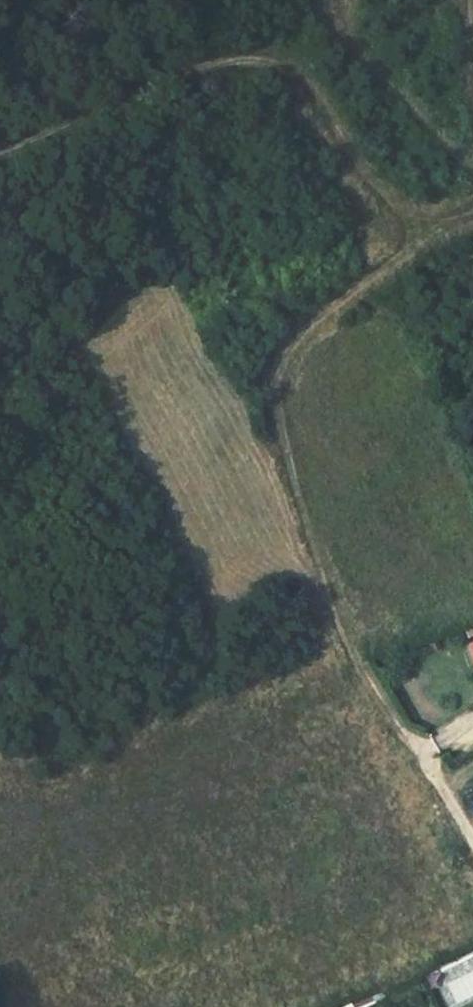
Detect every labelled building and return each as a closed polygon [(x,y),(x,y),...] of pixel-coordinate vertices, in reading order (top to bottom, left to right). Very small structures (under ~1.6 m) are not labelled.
[(464,627),(469,641),(472,639),(472,623),(464,627)] [(427,972),(443,1006),(459,1006),(472,1001),(472,951),(427,972)]
